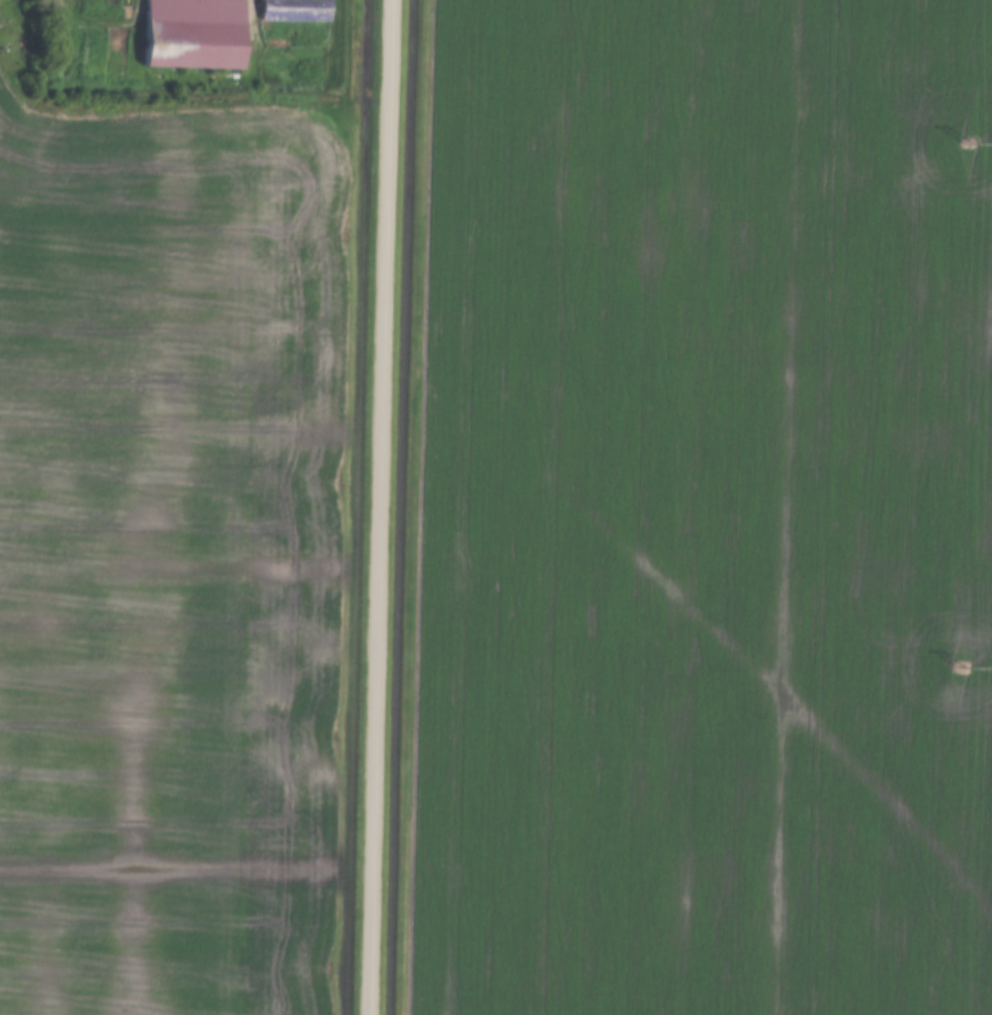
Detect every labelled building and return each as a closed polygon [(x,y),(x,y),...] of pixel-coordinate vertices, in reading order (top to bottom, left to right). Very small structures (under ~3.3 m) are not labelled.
[(136,66),(138,0),(236,0),(234,69),(136,66)] [(254,19),(254,0),(323,0),(323,21),(254,19)]
